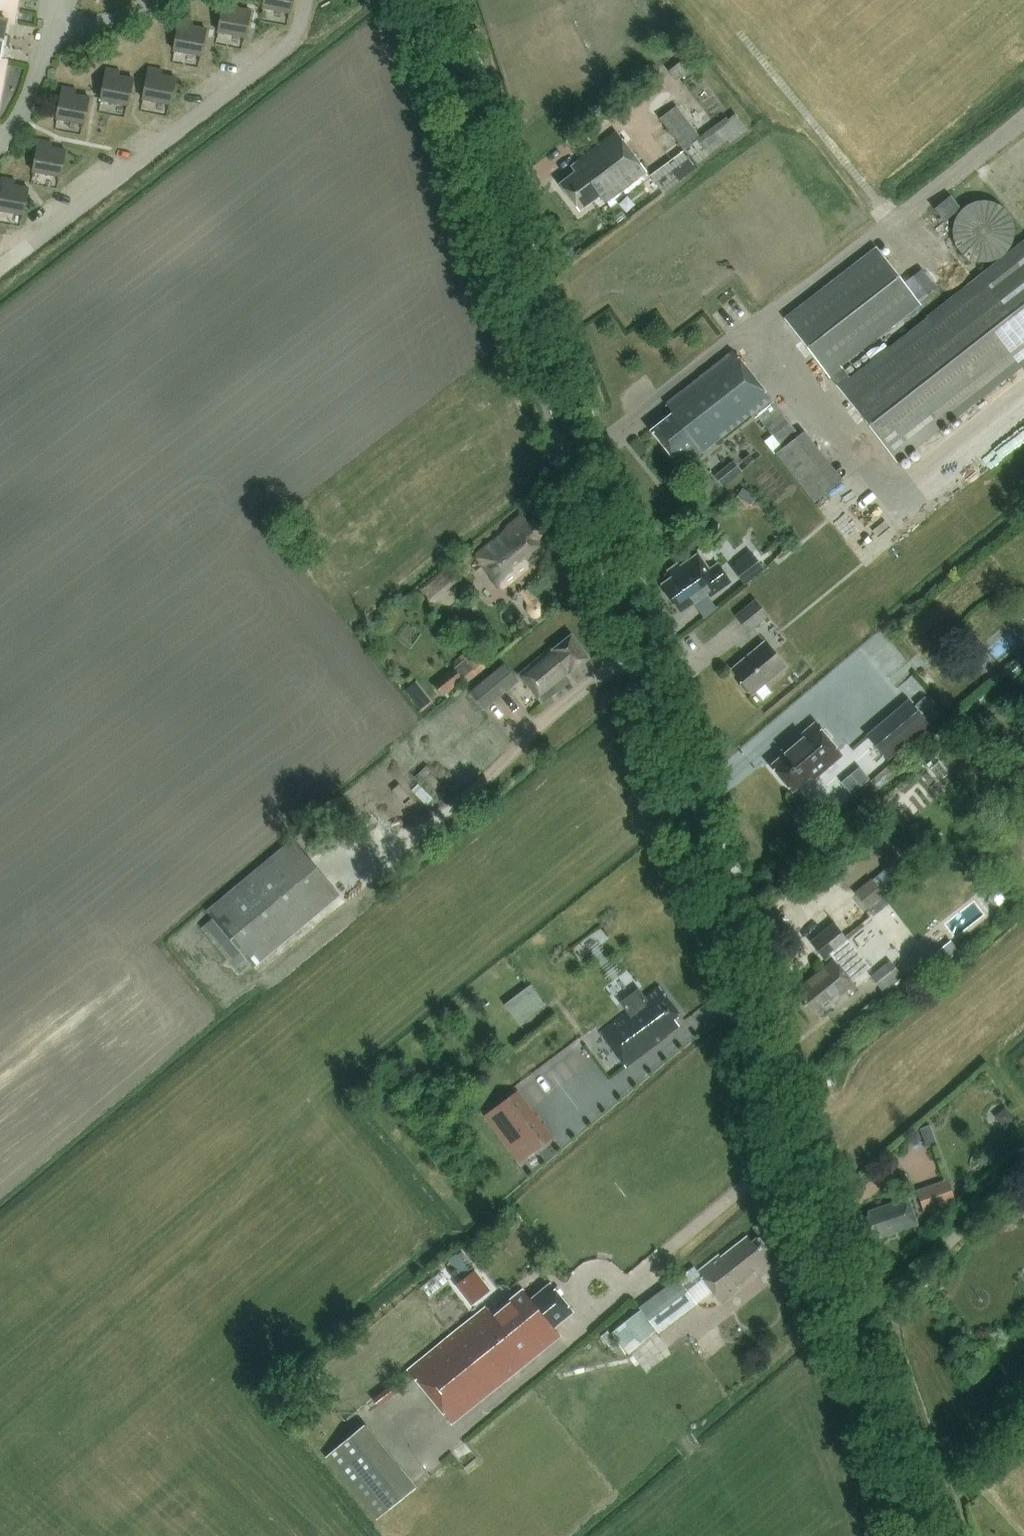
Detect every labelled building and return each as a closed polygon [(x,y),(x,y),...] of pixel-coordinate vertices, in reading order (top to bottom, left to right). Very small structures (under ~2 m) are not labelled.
[(290,14),(293,0),(265,0),(263,9),(290,14)] [(246,38),(251,11),(237,9),(238,3),(224,1),(218,33),(246,38)] [(174,51),(201,57),(207,30),(192,27),(193,22),(180,19),(174,51)] [(143,100),(171,105),(176,78),(162,76),(163,70),(149,68),(143,100)] [(101,101),(128,106),(133,79),(119,77),(120,71),(107,69),(101,101)] [(435,77),(422,81),(426,94),(439,90),(435,77)] [(76,90),(63,87),(57,119),(84,125),(89,98),(75,95),(76,90)] [(663,195),(699,167),(696,164),(724,141),(727,145),(745,131),(734,116),(728,121),(724,117),(700,136),(675,105),(657,120),(681,149),(648,176),(663,195)] [(600,196),(605,203),(646,172),(616,132),(578,160),(580,162),(571,168),(575,173),(560,185),(580,211),(600,196)] [(66,151),(52,148),(53,143),(40,140),(33,172),(61,177),(66,151)] [(2,178),(0,191),(0,211),(24,215),(29,188),(15,186),(16,180),(2,178)] [(953,222),(951,231),(953,241),(957,250),(964,257),(973,261),(982,262),(992,261),(1001,257),(1007,250),(1012,241),(1013,231),(1012,222),(1007,213),(1001,206),(992,202),(982,200),(973,202),(964,206),(957,213),(953,222)] [(851,378),(842,367),(922,305),(877,248),(785,320),(898,462),(1023,363),(1023,241),(851,378)] [(673,414),(652,431),(676,462),(683,457),(688,463),(754,411),(773,435),(789,423),(733,351),(666,404),(673,414)] [(1023,444),(1023,407),(993,424),(1009,452),(1023,444)] [(735,460),(715,472),(722,483),(742,472),(735,460)] [(710,493),(715,481),(705,477),(700,489),(710,493)] [(739,489),(733,500),(748,508),(754,497),(739,489)] [(526,565),(534,560),(546,550),(538,539),(545,534),(533,519),(528,523),(522,516),(509,527),(511,529),(477,557),(501,588),(527,567),(526,565)] [(744,583),(772,562),(768,557),(758,564),(750,553),(731,567),(744,583)] [(709,571),(698,555),(679,568),(677,564),(668,571),(672,578),(660,586),(670,600),(672,598),(681,612),(707,593),(710,596),(730,582),(718,564),(709,571)] [(420,590),(429,600),(456,578),(447,568),(420,590)] [(747,632),(767,615),(754,600),(734,617),(747,632)] [(589,658),(571,635),(553,650),(551,648),(518,674),(542,704),(570,682),(566,677),(589,658)] [(748,693),(750,692),(752,694),(785,666),(765,642),(732,670),(742,682),(740,683),(740,686),(746,693),(748,693)] [(486,669),(470,649),(453,662),(456,665),(432,684),(443,698),(458,685),(461,689),(486,669)] [(482,709),(518,680),(504,664),(469,693),(482,709)] [(906,702),(867,736),(888,760),(927,725),(906,702)] [(842,756),(815,722),(779,751),(783,756),(770,767),(791,793),(811,777),(813,780),(842,756)] [(339,896),(291,841),(205,913),(212,920),(201,929),(242,974),(252,965),(255,969),(339,896)] [(855,892),(867,908),(884,895),(871,879),(855,892)] [(804,993),(798,998),(810,1012),(816,1008),(819,1013),(845,991),(848,995),(857,988),(853,982),(870,968),(850,942),(834,923),(810,942),(826,962),(832,957),(834,959),(799,987),(804,993)] [(888,961),(870,976),(886,996),(904,982),(888,961)] [(544,1005),(530,985),(521,992),(535,1012),(544,1005)] [(659,988),(644,999),(637,989),(618,1003),(626,1014),(600,1034),(625,1067),(666,1035),(666,1034),(678,1025),(673,1018),(679,1014),(659,988)] [(518,1090),(484,1115),(520,1162),(554,1136),(518,1090)] [(1002,1107),(993,1116),(1004,1127),(1013,1118),(1002,1107)] [(937,1143),(930,1125),(920,1129),(927,1147),(937,1143)] [(916,1189),(922,1211),(954,1201),(947,1179),(916,1189)] [(918,1224),(908,1197),(867,1212),(869,1216),(862,1219),(868,1236),(875,1233),(876,1238),(918,1224)] [(719,1255),(698,1271),(721,1302),(740,1287),(738,1285),(754,1272),(756,1274),(770,1263),(764,1255),(770,1251),(759,1236),(752,1241),(748,1236),(721,1257),(719,1255)] [(465,1278),(474,1271),(460,1252),(451,1259),(465,1278)] [(474,1271),(465,1278),(456,1284),(472,1304),(491,1289),(476,1269),(474,1271)] [(639,1307),(659,1333),(698,1304),(678,1277),(639,1307)] [(486,1307),(409,1370),(415,1378),(452,1423),(561,1335),(554,1327),(573,1311),(551,1283),(531,1299),(523,1289),(504,1304),(501,1301),(497,1304),(494,1300),(486,1307)] [(621,1320),(637,1307),(631,1299),(614,1312),(621,1320)] [(613,1349),(620,1344),(611,1332),(608,1329),(601,1335),(613,1349)] [(417,1487),(366,1424),(365,1425),(326,1457),(377,1520),(417,1487)]
